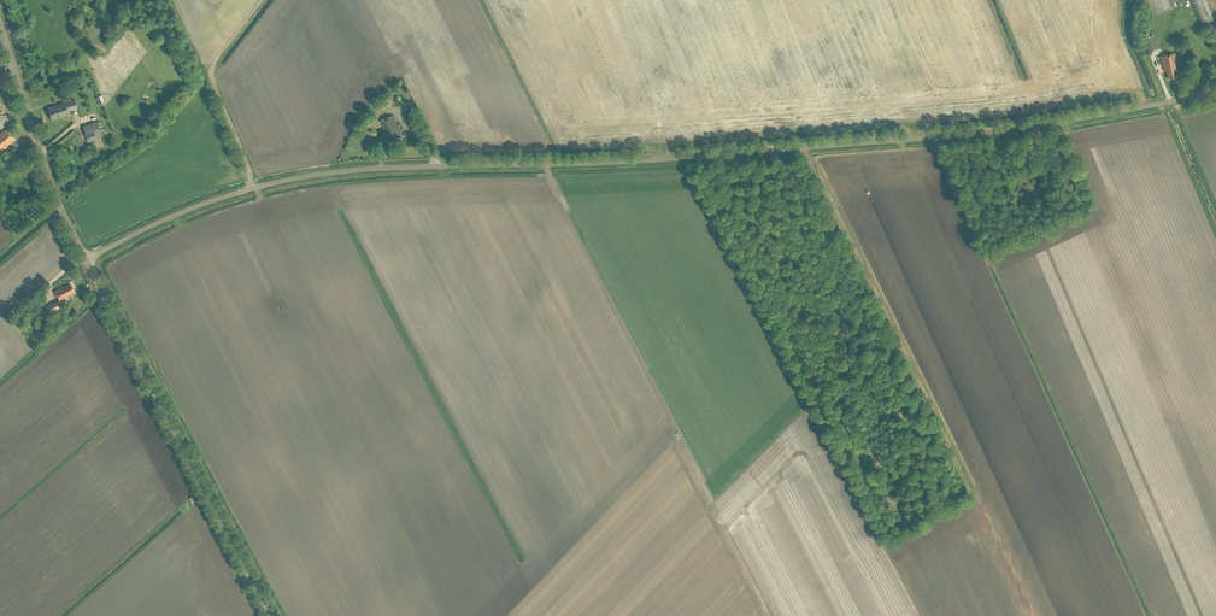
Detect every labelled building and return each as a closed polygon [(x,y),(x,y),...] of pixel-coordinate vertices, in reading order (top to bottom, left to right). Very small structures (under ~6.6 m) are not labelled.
[(1175,6),(1173,2),(1178,0),(1143,0),(1150,16),(1175,6)] [(1202,25),(1215,19),(1215,18),(1209,0),(1192,0),(1202,25)] [(1154,35),(1143,39),(1149,52),(1159,47),(1154,35)] [(1177,77),(1176,68),(1178,68),(1176,53),(1162,56),(1164,69),(1166,69),(1166,71),(1168,70),(1169,79),(1177,77)] [(69,115),(67,109),(76,106),(74,99),(47,108),(51,120),(69,115)] [(380,111),(388,107),(386,102),(378,106),(380,111)] [(362,121),(366,130),(378,124),(373,115),(362,121)] [(380,138),(385,136),(384,136),(387,135),(388,137),(389,136),(391,142),(402,137),(393,115),(380,121),(385,133),(384,134),(382,129),(377,131),(380,138)] [(89,138),(90,141),(102,138),(97,121),(83,126),(87,138),(89,138)] [(15,139),(6,129),(0,134),(0,152),(15,139)] [(63,287),(55,291),(60,301),(67,298),(66,296),(69,295),(68,294),(74,291),(70,284),(63,287)] [(55,302),(47,306),(50,312),(59,308),(57,305),(56,305),(55,302)]
